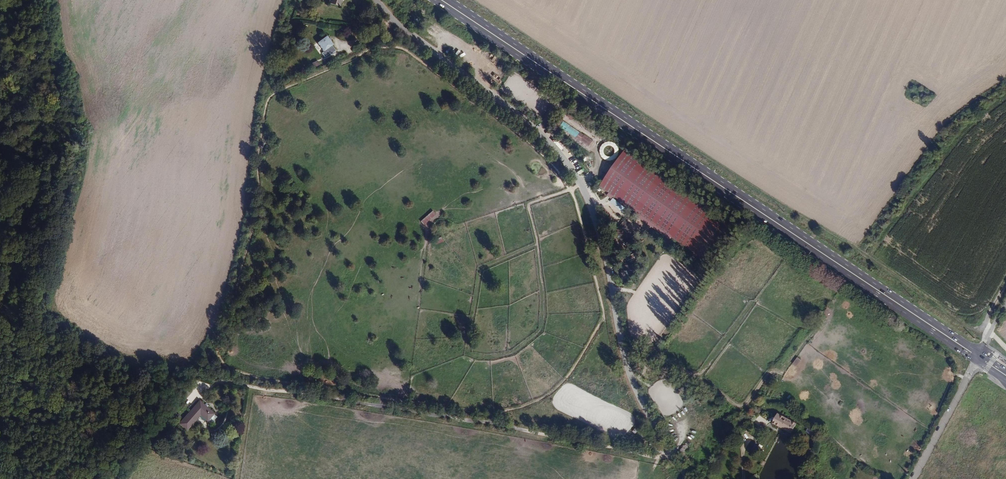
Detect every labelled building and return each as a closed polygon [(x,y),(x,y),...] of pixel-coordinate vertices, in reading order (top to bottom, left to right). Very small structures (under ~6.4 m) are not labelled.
[(328,36),(319,43),(325,52),(323,54),(326,58),(331,54),(332,55),(337,51),(334,46),(335,45),(328,36)] [(314,69),(320,66),(317,60),(311,63),(314,69)] [(928,98),(912,88),(906,98),(922,107),(928,98)] [(592,138),(563,123),(558,131),(578,141),(577,144),(586,149),(592,138)] [(725,228),(725,225),(720,221),(722,221),(625,149),(612,166),(607,164),(605,171),(608,173),(599,184),(599,187),(607,193),(607,196),(611,199),(612,197),(644,221),(637,221),(637,224),(638,224),(644,224),(644,226),(661,231),(700,260),(708,260),(711,256),(711,254),(715,248),(717,241),(720,241),(720,235),(725,228)] [(625,256),(627,261),(637,256),(634,251),(625,256)] [(632,265),(624,265),(624,276),(633,275),(632,265)] [(797,357),(792,364),(796,367),(801,360),(797,357)] [(200,416),(207,422),(214,414),(199,400),(178,424),(187,432),(200,416)] [(797,423),(778,412),(773,422),(791,433),(797,423)] [(751,449),(759,454),(763,446),(755,442),(751,449)]
